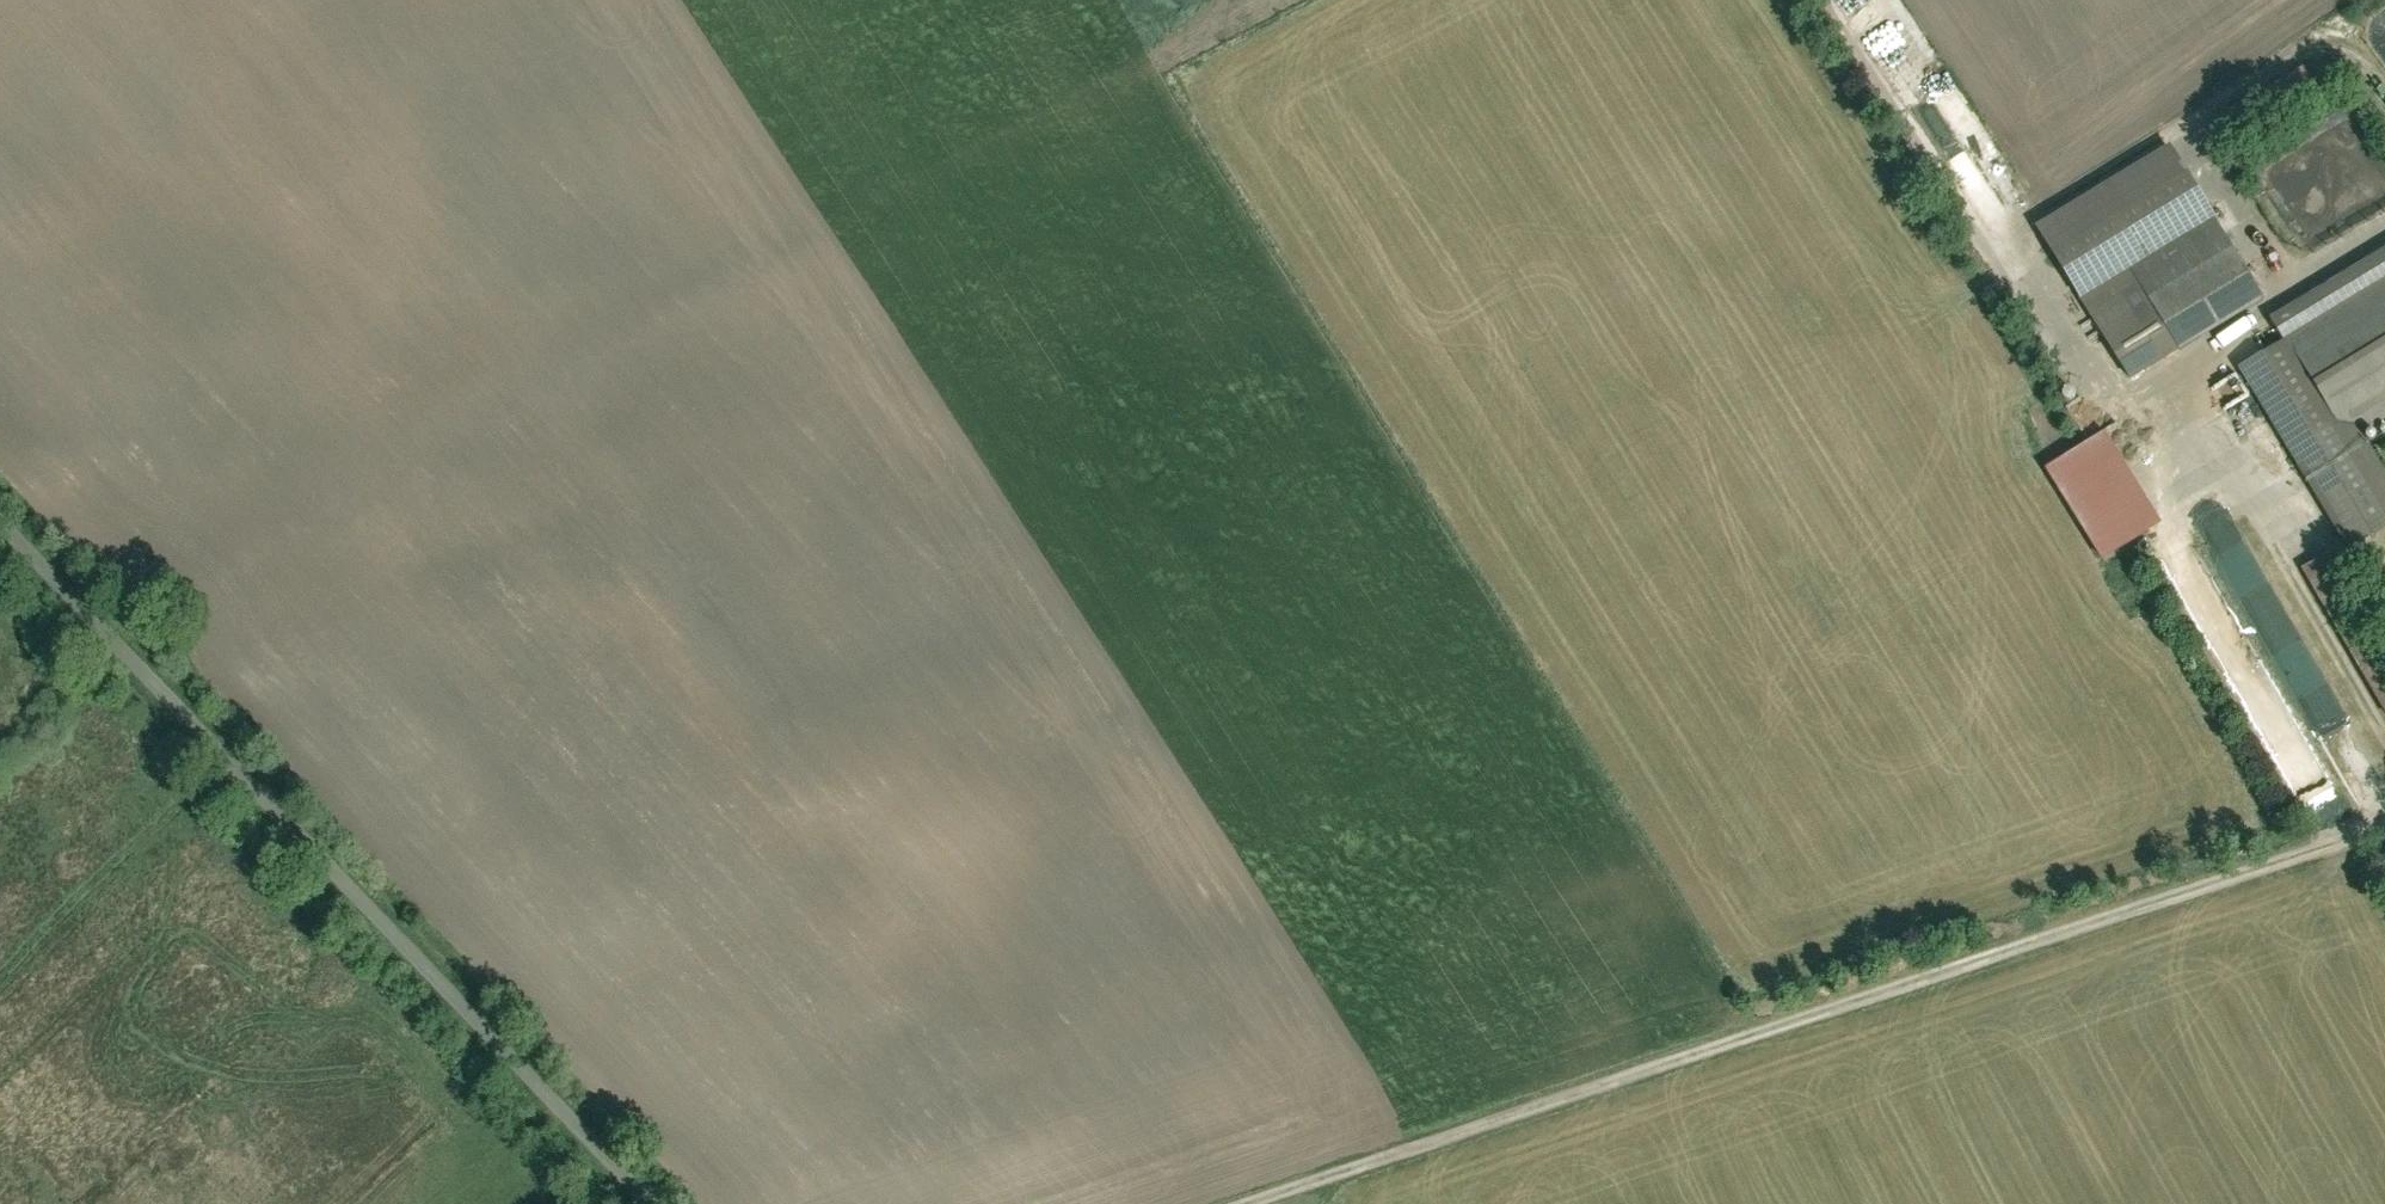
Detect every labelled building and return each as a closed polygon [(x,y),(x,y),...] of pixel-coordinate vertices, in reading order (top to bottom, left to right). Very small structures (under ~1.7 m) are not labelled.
[(2257,300),(2164,148),(2037,225),(2130,377),(2257,300)] [(2240,372),(2345,549),(2384,526),(2384,472),(2361,432),(2384,418),(2384,245),(2260,319),(2278,349),(2240,372)] [(2155,528),(2102,438),(2047,470),(2101,560),(2155,528)]
